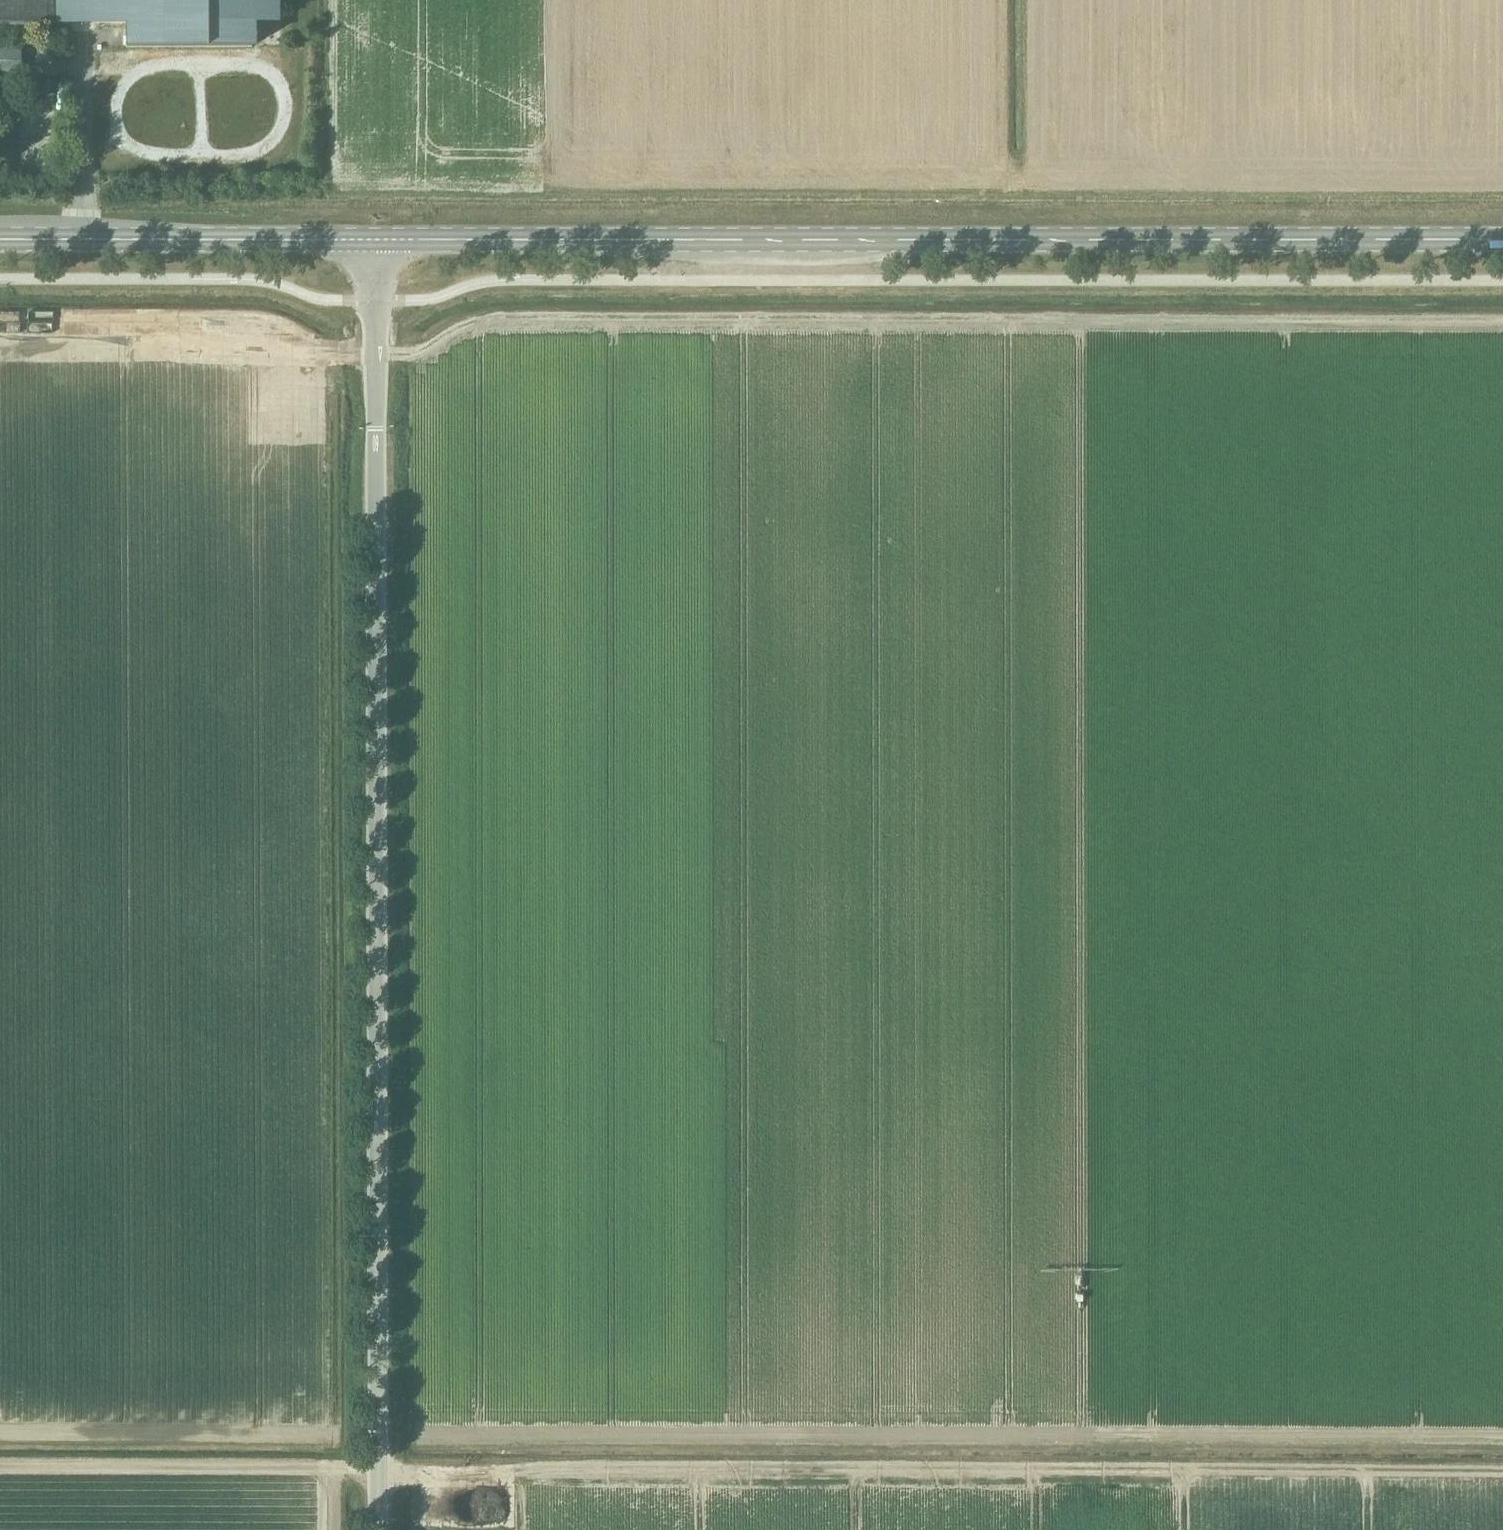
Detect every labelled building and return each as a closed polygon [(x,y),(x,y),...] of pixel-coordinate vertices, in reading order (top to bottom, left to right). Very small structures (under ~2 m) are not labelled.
[(48,24),(48,0),(0,0),(0,24),(48,24)] [(48,24),(124,24),(124,48),(250,48),(250,0),(48,0),(48,24)] [(16,61),(17,35),(0,34),(0,61),(16,61)]
